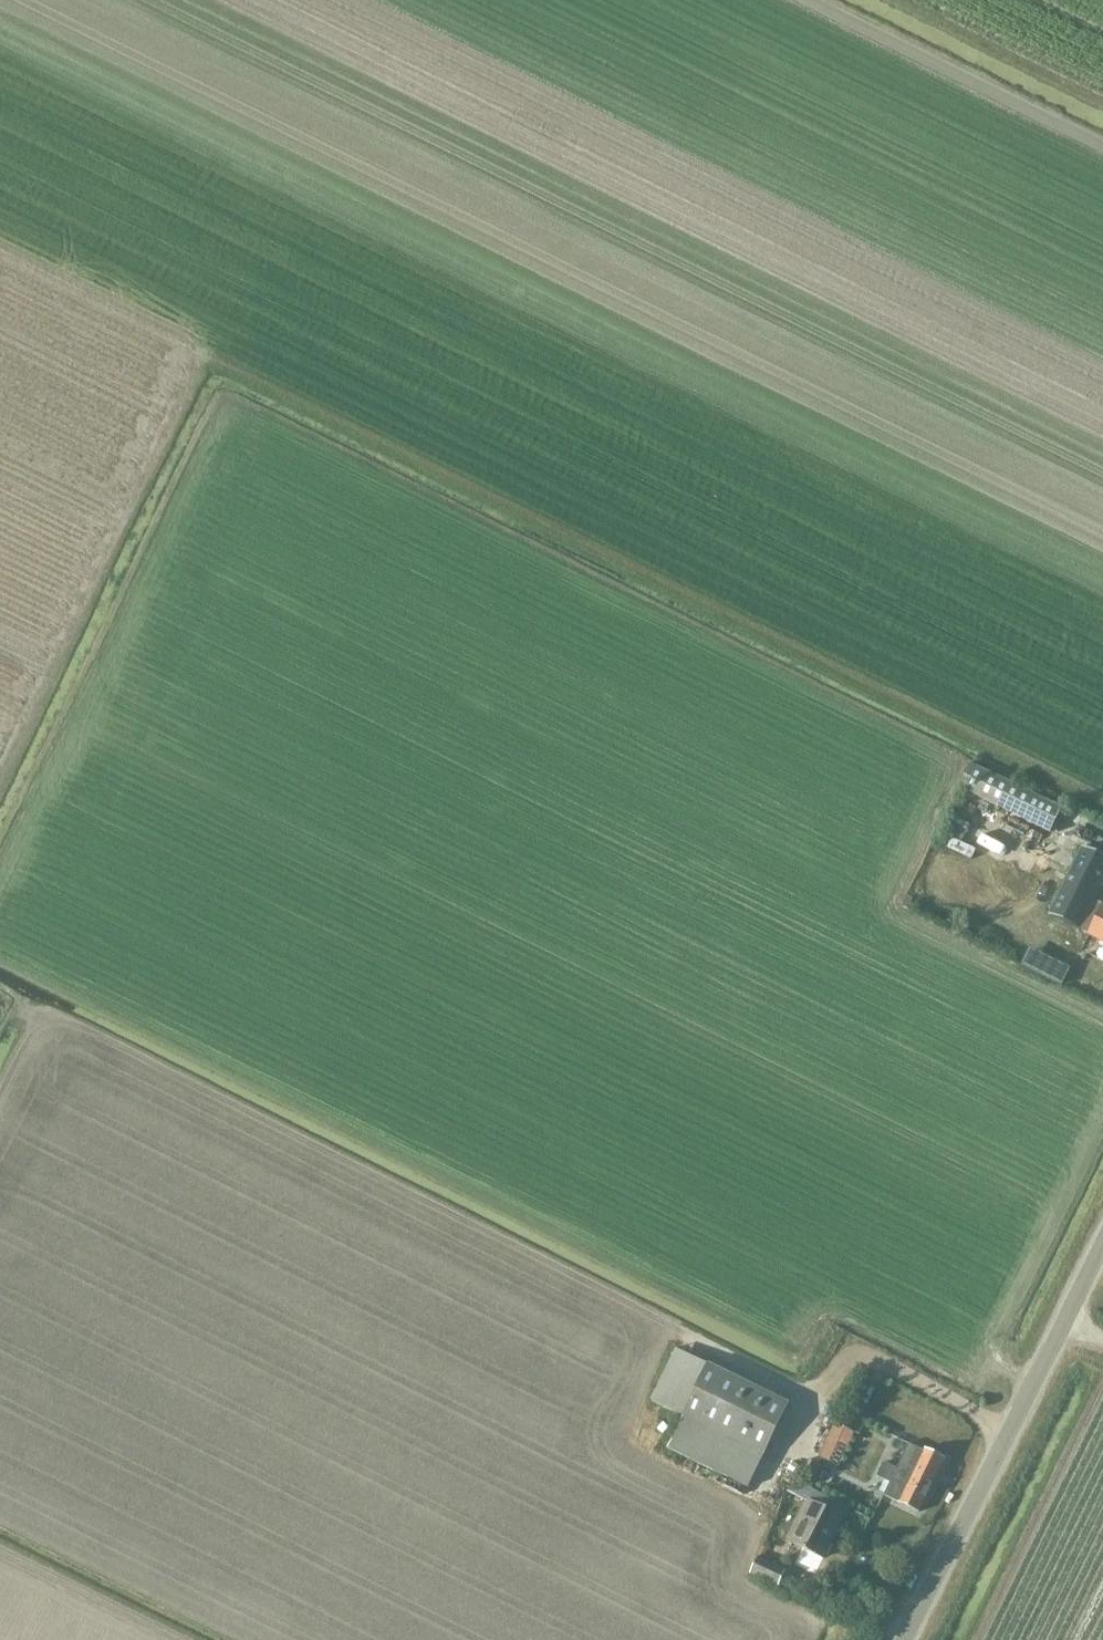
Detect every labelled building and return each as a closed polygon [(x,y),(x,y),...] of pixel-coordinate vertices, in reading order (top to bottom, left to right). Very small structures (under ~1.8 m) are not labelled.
[(958,788),(966,792),(1049,833),(1062,809),(970,763),(958,788)] [(1045,914),(1087,934),(1102,942),(1102,905),(1093,899),(1102,879),(1102,850),(1082,840),(1054,897),(1045,914)] [(1009,941),(1035,954),(1047,930),(1021,917),(1009,941)] [(747,1488),(789,1404),(707,1363),(706,1364),(676,1349),(651,1401),(682,1417),(668,1449),(747,1488)] [(834,1423),(818,1457),(839,1467),(854,1433),(834,1423)] [(919,1514),(945,1459),(924,1448),(923,1451),(908,1444),(896,1468),(883,1462),(877,1477),(889,1483),(883,1495),(898,1503),(919,1514)] [(808,1502),(787,1543),(823,1559),(843,1518),(808,1502)] [(777,1587),(786,1570),(757,1558),(749,1574),(777,1587)]
